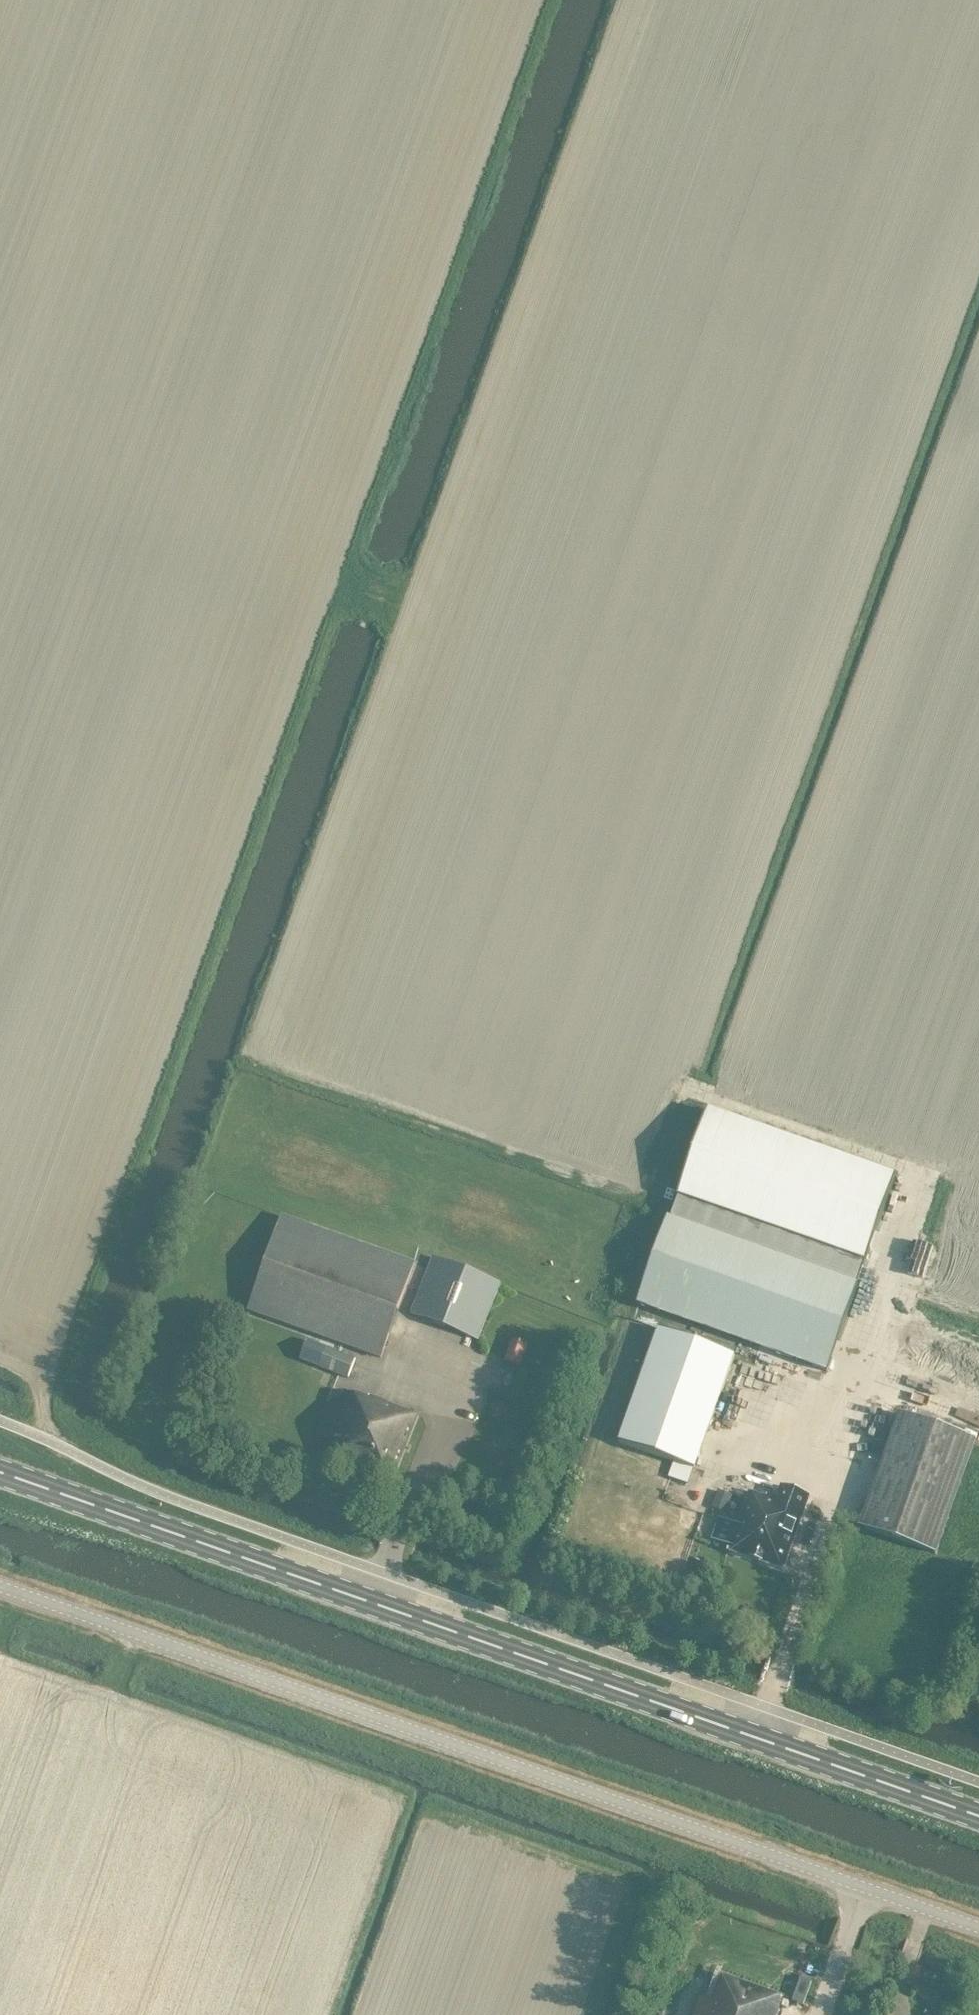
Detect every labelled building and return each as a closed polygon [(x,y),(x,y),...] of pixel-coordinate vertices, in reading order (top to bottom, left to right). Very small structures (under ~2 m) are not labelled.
[(677,1193),(668,1217),(856,1282),(863,1259),(864,1260),(894,1172),(706,1107),(676,1193),(677,1193)] [(248,1308),(381,1354),(414,1259),(282,1212),(248,1308)] [(665,1216),(635,1302),(827,1368),(857,1282),(856,1282),(668,1217),(665,1216)] [(410,1310),(477,1335),(499,1279),(433,1254),(410,1310)] [(618,1438),(694,1465),(733,1351),(658,1325),(618,1438)] [(306,1358),(348,1374),(355,1355),(324,1344),(321,1353),(310,1349),(306,1358)] [(756,1394),(767,1397),(772,1375),(762,1372),(756,1394)] [(335,1437),(327,1458),(390,1480),(417,1410),(369,1392),(368,1395),(351,1389),(350,1390),(345,1388),(332,1387),(316,1430),(335,1437)] [(934,1550),(975,1436),(899,1409),(858,1523),(934,1550)] [(717,1492),(732,1497),(738,1480),(723,1474),(717,1492)] [(728,1548),(782,1566),(809,1491),(779,1480),(774,1494),(766,1491),(765,1493),(748,1488),(728,1548)] [(781,1994),(720,1972),(706,2014),(774,2014),(781,1994)]
